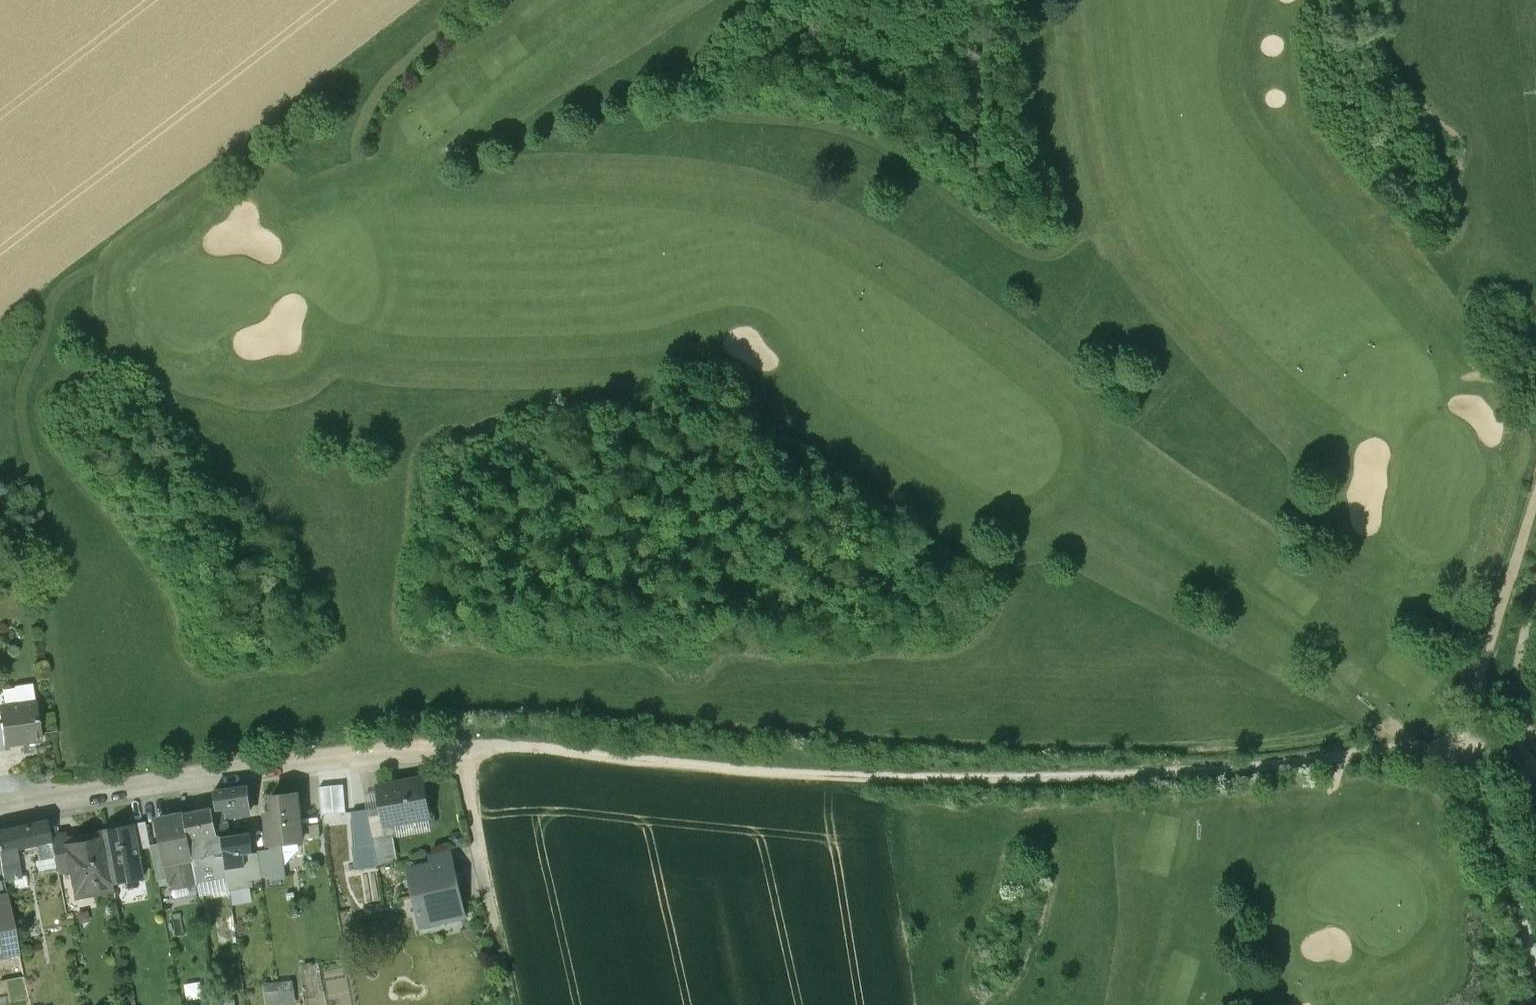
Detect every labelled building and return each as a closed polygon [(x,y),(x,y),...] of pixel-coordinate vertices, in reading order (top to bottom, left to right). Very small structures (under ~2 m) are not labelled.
[(1,725),(4,745),(41,739),(35,701),(5,705),(8,723),(1,725)] [(383,807),(386,821),(391,820),(396,819),(397,821),(428,815),(422,779),(380,787),(383,807)] [(350,780),(319,783),(322,817),(341,816),(342,822),(354,820),(353,811),(350,780)] [(225,808),(226,816),(247,813),(246,802),(250,802),(247,785),(215,790),(218,806),(225,805),(225,808)] [(273,812),(266,813),(269,843),(303,840),(298,793),(272,796),(273,812)] [(367,810),(372,838),(393,834),(391,820),(386,821),(383,807),(367,810)] [(184,814),(189,839),(217,833),(222,836),(229,835),(226,816),(225,808),(184,814)] [(353,811),(354,820),(355,834),(356,846),(373,844),(372,838),(367,810),(367,809),(353,811)] [(169,878),(171,887),(197,882),(195,868),(191,852),(189,839),(184,814),(158,819),(162,843),(169,878)] [(0,832),(0,858),(1,864),(18,859),(16,846),(37,842),(50,839),(46,821),(0,832)] [(135,825),(139,850),(151,848),(151,845),(146,823),(135,825)] [(331,848),(356,846),(355,834),(335,836),(334,824),(323,825),(325,849),(331,848)] [(104,830),(104,831),(114,882),(144,876),(139,850),(135,825),(104,830)] [(323,839),(323,825),(302,827),(303,840),(323,839)] [(104,831),(67,838),(69,845),(66,845),(71,871),(75,896),(115,889),(114,882),(104,831)] [(217,833),(189,839),(193,857),(225,851),(223,839),(222,836),(217,833)] [(225,851),(225,855),(243,852),(253,851),(251,834),(223,839),(225,851)] [(398,860),(393,834),(372,838),(373,844),(377,866),(398,860)] [(67,836),(50,840),(54,857),(57,874),(71,871),(66,845),(69,845),(67,838),(67,836)] [(50,840),(50,839),(37,842),(41,864),(46,863),(45,858),(54,857),(50,840)] [(162,843),(151,845),(151,848),(158,880),(169,878),(162,843)] [(280,843),(269,843),(271,853),(258,855),(262,876),(269,875),(270,881),(285,878),(280,843)] [(377,866),(373,844),(356,846),(356,855),(357,870),(377,866)] [(331,848),(332,857),(356,855),(356,846),(331,848)] [(197,882),(200,882),(198,876),(211,874),(212,879),(228,876),(225,851),(193,857),(197,882)] [(228,868),(230,887),(251,884),(250,877),(262,876),(258,855),(253,855),(253,851),(243,852),(245,866),(228,868)] [(243,852),(225,855),(228,868),(245,866),(243,852)] [(0,865),(0,866),(3,879),(21,875),(18,861),(0,865)] [(450,863),(412,871),(424,924),(461,916),(450,863)] [(0,895),(0,956),(18,952),(7,894),(0,895)] [(268,1004),(286,1002),(282,978),(264,981),(268,1004)]
